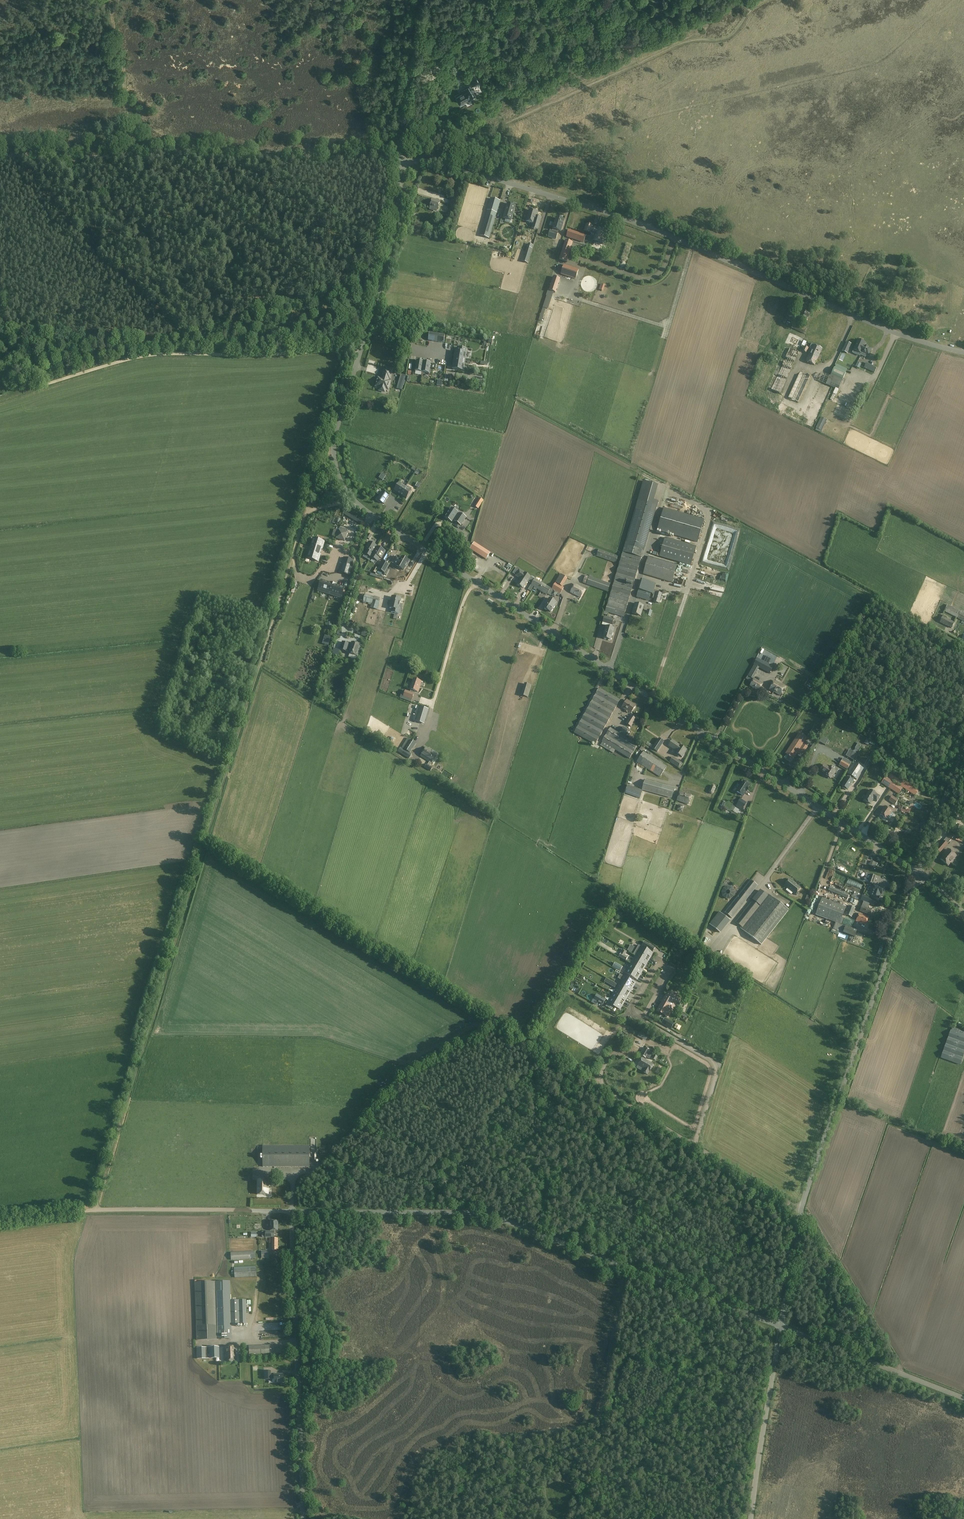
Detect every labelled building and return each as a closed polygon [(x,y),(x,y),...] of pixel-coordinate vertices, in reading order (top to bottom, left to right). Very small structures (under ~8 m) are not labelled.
[(478,83),(471,73),(465,77),(471,87),(478,83)] [(461,92),(463,94),(457,98),(460,104),(469,99),(468,98),(470,97),(471,96),(471,95),(469,92),(466,94),(464,90),(461,92)] [(454,194),(448,212),(452,213),(458,196),(454,194)] [(480,235),(490,239),(500,201),(490,198),(480,235)] [(429,207),(438,209),(440,201),(435,199),(435,200),(431,199),(429,207)] [(506,212),(505,214),(504,213),(503,218),(511,220),(515,208),(514,208),(515,205),(508,203),(505,212),(506,212)] [(538,212),(529,210),(526,221),(534,224),(538,212)] [(552,229),(554,229),(553,232),(550,231),(549,237),(556,239),(558,233),(555,232),(555,230),(560,232),(564,220),(556,218),(552,229)] [(597,228),(593,227),(586,224),(584,231),(595,235),(593,240),(602,243),(606,231),(597,228)] [(567,237),(583,242),(585,235),(569,230),(567,237)] [(522,238),(517,237),(515,245),(526,248),(528,240),(526,239),(527,236),(523,235),(522,238)] [(573,242),(566,240),(560,259),(567,261),(573,242)] [(561,274),(576,279),(579,269),(564,265),(561,274)] [(549,290),(556,292),(560,278),(554,276),(549,290)] [(798,318),(805,322),(806,319),(808,314),(801,311),(798,318)] [(853,350),(861,353),(860,355),(865,357),(866,355),(868,356),(871,349),(864,345),(866,343),(862,341),(862,340),(860,339),(859,339),(859,340),(858,340),(853,350)] [(847,354),(852,344),(846,342),(842,351),(847,354)] [(815,365),(822,349),(811,344),(810,348),(810,349),(811,350),(806,361),(815,365)] [(422,372),(424,362),(417,360),(415,371),(422,372)] [(422,372),(429,373),(431,363),(424,362),(422,372)] [(797,368),(787,396),(798,400),(808,371),(797,368)] [(830,375),(842,381),(845,373),(834,368),(830,375)] [(376,386),(378,387),(379,387),(380,388),(379,391),(385,392),(386,389),(388,389),(390,382),(387,381),(388,378),(389,378),(391,372),(385,370),(383,376),(385,377),(384,380),(378,378),(376,386)] [(775,384),(782,388),(786,378),(777,374),(776,375),(771,372),(768,380),(775,384)] [(402,390),(406,376),(401,375),(397,388),(402,390)] [(838,389),(836,388),(830,399),(832,400),(835,395),(836,395),(838,389)] [(394,492),(400,496),(405,487),(399,483),(399,484),(394,492)] [(411,491),(405,487),(400,496),(406,500),(406,499),(411,492),(411,491)] [(431,503),(435,495),(421,487),(417,495),(431,503)] [(382,491),(379,495),(386,500),(389,496),(382,491)] [(386,500),(379,495),(377,499),(383,504),(386,500)] [(420,509),(416,518),(424,522),(431,507),(426,505),(424,511),(420,509)] [(455,521),(461,525),(466,517),(460,513),(459,514),(458,513),(458,512),(451,508),(445,518),(452,522),(454,519),(455,520),(455,521)] [(658,531),(698,543),(705,520),(664,508),(658,531)] [(339,530),(336,538),(344,541),(347,533),(339,530)] [(321,548),(322,549),(324,542),(313,538),(310,548),(320,551),(321,548)] [(665,538),(660,557),(690,566),(696,547),(665,538)] [(365,553),(371,557),(377,547),(369,542),(365,549),(367,550),(365,553)] [(490,553),(474,543),(470,549),(486,559),(490,553)] [(625,544),(623,553),(641,558),(642,558),(645,550),(625,544)] [(385,551),(377,547),(371,557),(378,561),(380,557),(381,558),(385,551)] [(320,551),(310,548),(307,558),(318,561),(320,555),(319,554),(320,551)] [(599,550),(596,557),(615,563),(618,556),(599,550)] [(641,558),(623,553),(622,552),(605,612),(623,617),(641,558)] [(677,565),(648,556),(643,574),(672,583),(677,565)] [(397,566),(403,570),(409,561),(406,559),(407,558),(406,558),(405,557),(404,557),(403,557),(402,557),(400,560),(395,557),(392,562),(397,565),(397,566)] [(349,575),(353,561),(344,558),(339,572),(349,575)] [(389,565),(383,561),(378,569),(385,572),(389,565)] [(524,573),(523,573),(520,570),(517,568),(514,572),(517,574),(516,576),(520,579),(517,584),(522,588),(530,577),(524,573)] [(552,588),(551,589),(561,594),(565,588),(562,587),(568,578),(562,574),(553,589),(552,588)] [(607,592),(610,584),(589,577),(587,584),(607,592)] [(551,589),(552,588),(535,578),(531,585),(547,595),(548,594),(551,589)] [(642,580),(639,590),(651,593),(654,584),(642,580)] [(333,584),(321,581),(319,588),(330,592),(333,584)] [(342,595),(344,588),(333,584),(330,592),(342,595)] [(571,592),(580,597),(584,590),(575,585),(571,592)] [(559,597),(561,594),(551,589),(548,594),(551,596),(552,595),(555,597),(556,595),(559,597)] [(653,594),(652,594),(654,595),(653,598),(654,599),(654,601),(653,602),(658,604),(659,604),(662,594),(659,593),(659,591),(654,590),(653,594)] [(638,591),(636,597),(649,601),(651,594),(638,591)] [(374,604),(376,597),(374,597),(374,595),(368,594),(369,593),(366,592),(363,601),(363,602),(362,605),(366,606),(367,603),(372,604),(372,603),(374,604)] [(391,612),(394,613),(399,614),(400,609),(399,609),(401,599),(392,597),(390,608),(392,609),(391,612)] [(549,598),(544,608),(550,612),(556,602),(549,598)] [(643,606),(635,603),(632,613),(640,616),(643,606)] [(947,605),(944,611),(963,622),(963,613),(947,605)] [(613,628),(612,628),(614,619),(605,616),(602,625),(606,626),(604,632),(603,638),(610,640),(613,628)] [(955,623),(942,616),(940,622),(952,628),(955,623)] [(349,644),(342,642),(340,649),(348,652),(348,653),(357,656),(361,645),(352,642),(350,646),(349,646),(349,644)] [(753,665),(771,673),(774,667),(772,666),(773,663),(765,659),(764,662),(757,658),(753,665)] [(753,679),(758,670),(752,667),(747,676),(753,679)] [(749,686),(759,692),(764,684),(754,678),(749,686)] [(418,692),(419,688),(419,687),(421,682),(413,680),(410,689),(418,692)] [(775,681),(770,689),(780,696),(785,688),(775,681)] [(528,697),(531,685),(525,683),(521,695),(528,697)] [(574,733),(595,745),(620,700),(599,688),(574,733)] [(403,696),(412,699),(414,693),(406,690),(403,696)] [(635,706),(627,700),(622,707),(631,713),(635,706)] [(424,724),(428,709),(418,706),(414,721),(424,724)] [(631,727),(636,719),(631,716),(626,724),(631,727)] [(623,726),(619,733),(610,728),(602,742),(600,746),(613,754),(615,750),(629,759),(638,745),(626,738),(630,731),(623,726)] [(799,734),(786,753),(789,755),(790,757),(791,756),(793,758),(798,751),(799,752),(798,753),(802,755),(807,748),(803,745),(802,746),(801,746),(806,739),(803,737),(803,736),(802,736),(799,734)] [(410,753),(416,744),(408,738),(402,747),(410,753)] [(658,752),(664,742),(659,738),(652,749),(658,752)] [(679,757),(680,756),(682,757),(687,750),(680,746),(672,741),(669,746),(676,751),(675,753),(674,754),(679,757)] [(398,752),(410,759),(412,755),(401,748),(398,752)] [(437,754),(432,751),(432,752),(426,748),(421,756),(430,762),(428,765),(429,766),(437,754)] [(637,762),(660,777),(667,766),(644,751),(637,762)] [(670,762),(678,768),(682,763),(673,757),(671,760),(670,759),(669,760),(670,761),(670,762)] [(844,758),(843,761),(840,765),(848,769),(852,763),(844,758)] [(842,786),(843,786),(842,788),(846,790),(847,789),(848,790),(854,780),(856,781),(863,770),(854,764),(847,775),(848,776),(842,786)] [(826,775),(825,775),(826,776),(828,778),(829,778),(830,778),(835,772),(833,770),(835,768),(832,766),(830,768),(829,768),(824,765),(820,770),(825,773),(824,774),(826,775)] [(886,776),(915,795),(919,790),(908,783),(890,770),(886,776)] [(885,777),(882,783),(899,794),(903,789),(885,777)] [(675,788),(645,779),(642,790),(628,785),(625,793),(640,798),(643,790),(672,798),(675,788)] [(739,789),(737,792),(743,796),(745,793),(748,789),(747,788),(749,786),(743,782),(739,789)] [(871,801),(873,799),(876,801),(879,797),(876,795),(876,794),(870,790),(864,800),(870,804),(872,801),(871,801)] [(677,800),(688,804),(691,796),(680,792),(677,800)] [(889,801),(895,805),(898,800),(892,796),(889,801)] [(737,804),(743,808),(747,803),(740,798),(737,804)] [(888,819),(888,818),(891,819),(894,814),(892,812),(893,811),(885,806),(880,814),(888,819)] [(951,833),(943,841),(936,849),(940,853),(947,844),(954,836),(951,833)] [(956,856),(949,850),(941,859),(948,866),(956,856)] [(874,885),(877,877),(870,875),(867,883),(864,882),(864,884),(868,885),(869,883),(874,885)] [(788,881),(787,881),(785,883),(786,884),(784,886),(795,895),(800,888),(789,879),(788,881)] [(732,918),(758,886),(750,880),(724,912),(732,918)] [(732,885),(722,884),(720,895),(730,896),(732,885)] [(881,895),(883,888),(875,885),(873,892),(881,895)] [(761,945),(789,910),(769,894),(768,896),(760,890),(752,900),(760,906),(760,907),(752,901),(735,922),(742,928),(741,929),(761,945)] [(840,924),(844,914),(846,907),(822,898),(815,915),(836,923),(840,924)] [(852,917),(855,908),(849,906),(846,915),(852,917)] [(861,907),(860,912),(869,915),(871,910),(861,907)] [(710,924),(721,933),(731,921),(719,912),(710,924)] [(866,925),(868,917),(859,914),(856,922),(866,925)] [(843,933),(846,926),(840,924),(836,923),(833,929),(843,933)] [(857,931),(846,926),(843,933),(855,937),(857,931)] [(655,948),(644,941),(642,946),(652,952),(655,948)] [(653,953),(639,945),(633,954),(636,956),(636,955),(647,962),(648,962),(646,961),(649,956),(651,957),(653,953)] [(619,957),(626,961),(628,957),(625,955),(627,951),(624,949),(621,953),(619,957)] [(643,965),(645,966),(647,962),(636,955),(636,956),(633,960),(634,961),(632,965),(631,964),(642,971),(640,970),(643,965)] [(642,971),(631,964),(628,969),(629,970),(627,973),(626,973),(625,973),(637,980),(635,978),(638,973),(640,975),(642,971)] [(623,980),(621,980),(618,985),(630,992),(632,988),(630,987),(633,982),(635,983),(624,976),(625,977),(623,980)] [(604,981),(615,987),(616,984),(612,982),(606,978),(604,981)] [(630,992),(618,985),(620,986),(617,989),(616,989),(613,994),(625,1000),(627,997),(625,996),(628,991),(630,992)] [(665,999),(663,1002),(673,1008),(678,999),(668,993),(666,997),(665,999)] [(593,999),(602,1005),(605,1000),(596,994),(593,999)] [(625,1001),(625,1000),(613,994),(614,994),(612,998),(611,997),(608,1002),(620,1009),(622,1006),(620,1005),(623,999),(625,1001)] [(668,1017),(673,1008),(663,1002),(661,1006),(660,1008),(660,1007),(658,1011),(668,1017)] [(664,1018),(661,1022),(670,1028),(673,1024),(664,1018)] [(950,1030),(940,1058),(960,1065),(963,1054),(963,1035),(950,1030)] [(591,1072),(613,1036),(605,1031),(603,1034),(604,1035),(601,1040),(597,1046),(593,1051),(585,1063),(586,1064),(584,1067),(591,1072)] [(646,1058),(650,1051),(646,1048),(642,1055),(646,1058)] [(653,1065),(642,1058),(638,1065),(645,1069),(643,1073),(647,1075),(649,1072),(653,1065)] [(309,1146),(263,1146),(263,1167),(309,1167),(309,1146)] [(268,1180),(257,1180),(257,1194),(268,1195),(268,1180)] [(274,1231),(274,1230),(278,1230),(278,1221),(271,1221),(270,1230),(270,1231),(266,1231),(266,1238),(274,1238),(274,1231)] [(231,1260),(255,1259),(255,1251),(230,1253),(231,1260)] [(234,1278),(256,1277),(256,1268),(234,1269),(234,1278)] [(215,1282),(217,1338),(231,1338),(230,1325),(230,1300),(229,1281),(215,1282)] [(195,1282),(197,1340),(217,1339),(217,1338),(215,1282),(195,1282)] [(238,1324),(237,1300),(230,1300),(230,1325),(238,1324)] [(245,1300),(237,1300),(238,1324),(246,1324),(245,1300)] [(282,1345),(248,1346),(248,1355),(282,1353),(282,1345)] [(219,1346),(209,1347),(209,1358),(219,1358),(219,1346)] [(236,1360),(235,1346),(224,1347),(225,1360),(236,1360)] [(196,1359),(209,1358),(209,1347),(196,1347),(196,1359)] [(270,1371),(265,1372),(266,1380),(274,1379),(274,1383),(283,1382),(283,1375),(271,1375),(270,1371)]
